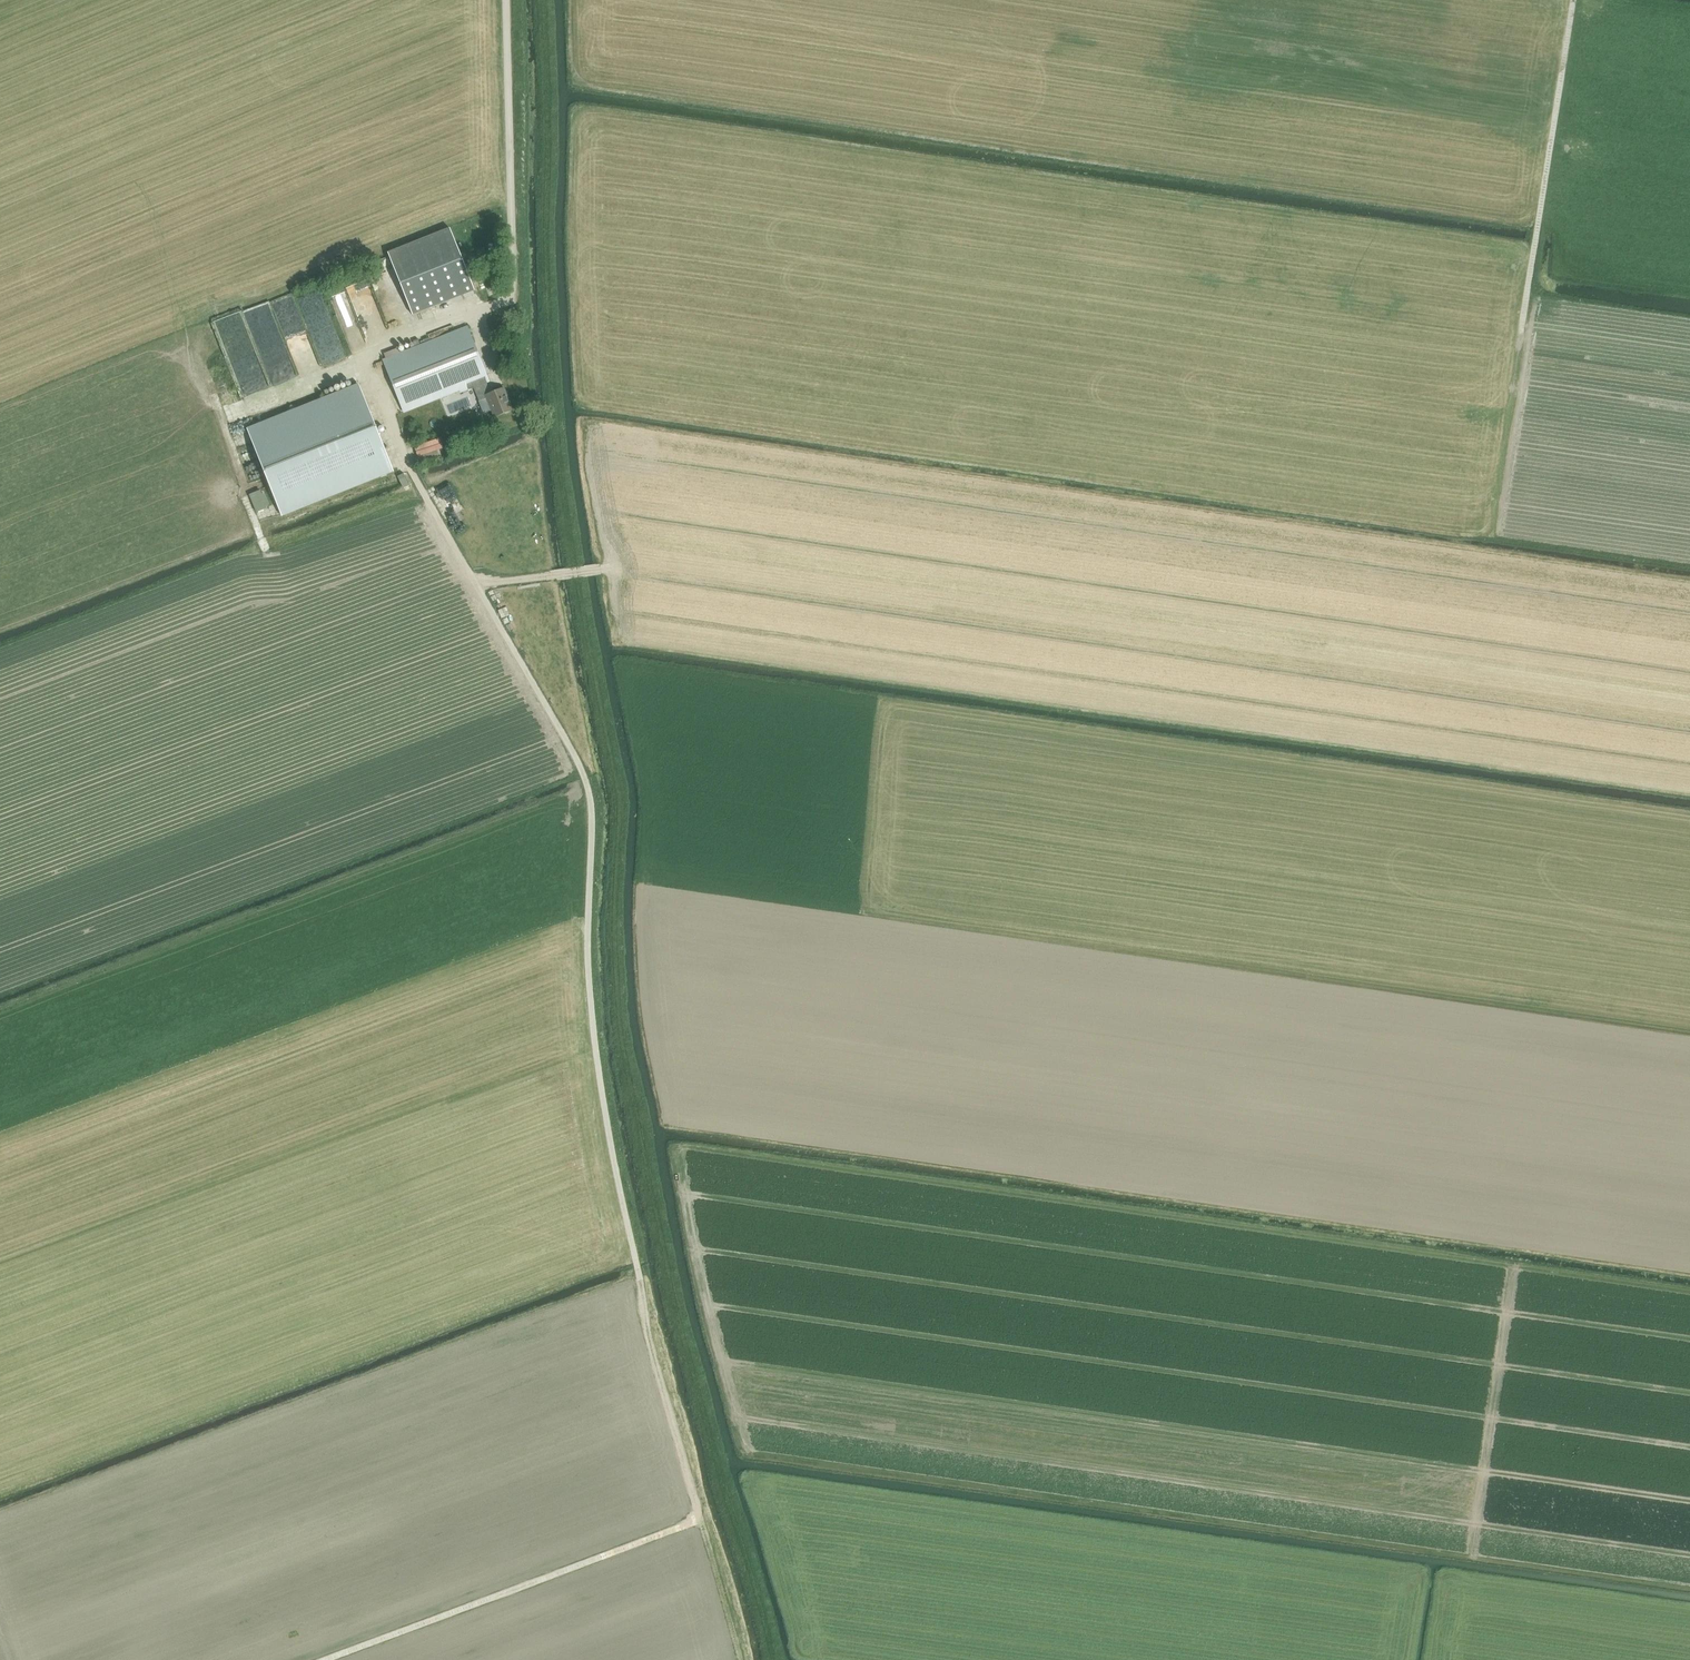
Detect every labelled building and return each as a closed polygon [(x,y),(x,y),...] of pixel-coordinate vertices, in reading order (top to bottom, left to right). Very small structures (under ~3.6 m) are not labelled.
[(450,228),(388,252),(412,314),(474,290),(450,228)] [(328,294),(331,308),(347,305),(345,291),(328,294)] [(383,360),(404,412),(467,386),(469,390),(474,388),(479,401),(487,398),(494,417),(512,410),(504,388),(491,393),(487,382),(489,381),(467,326),(383,360)] [(393,470),(359,385),(248,430),(281,514),(393,470)]
